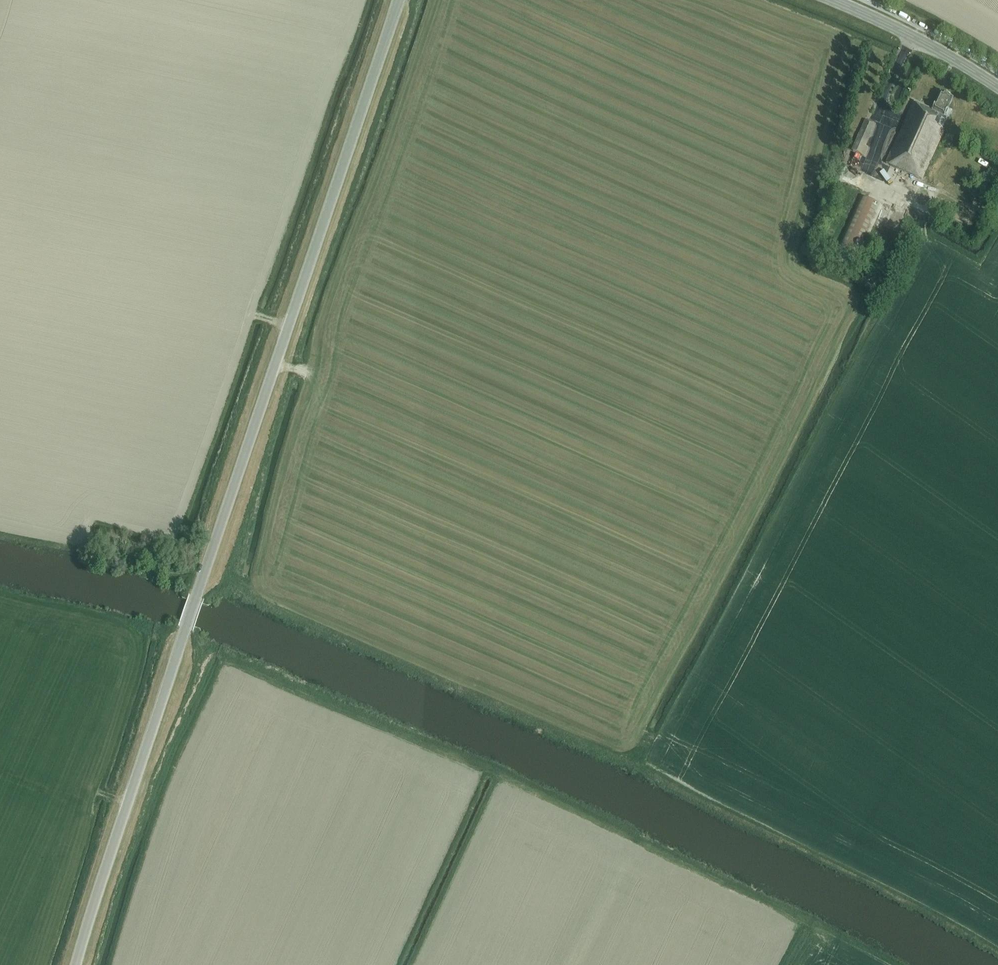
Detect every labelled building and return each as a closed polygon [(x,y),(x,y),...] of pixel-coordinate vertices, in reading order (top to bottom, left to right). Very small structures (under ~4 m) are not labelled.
[(951,98),(943,94),(941,93),(933,110),(924,107),(927,101),(921,98),(919,104),(914,102),(886,164),(922,180),(945,130),(943,129),(948,118),(949,119),(953,111),(948,109),(953,99),(951,98)] [(853,151),(864,156),(868,148),(865,146),(875,124),(866,120),(853,151)] [(843,234),(831,262),(853,272),(883,206),(860,196),(843,234)]
